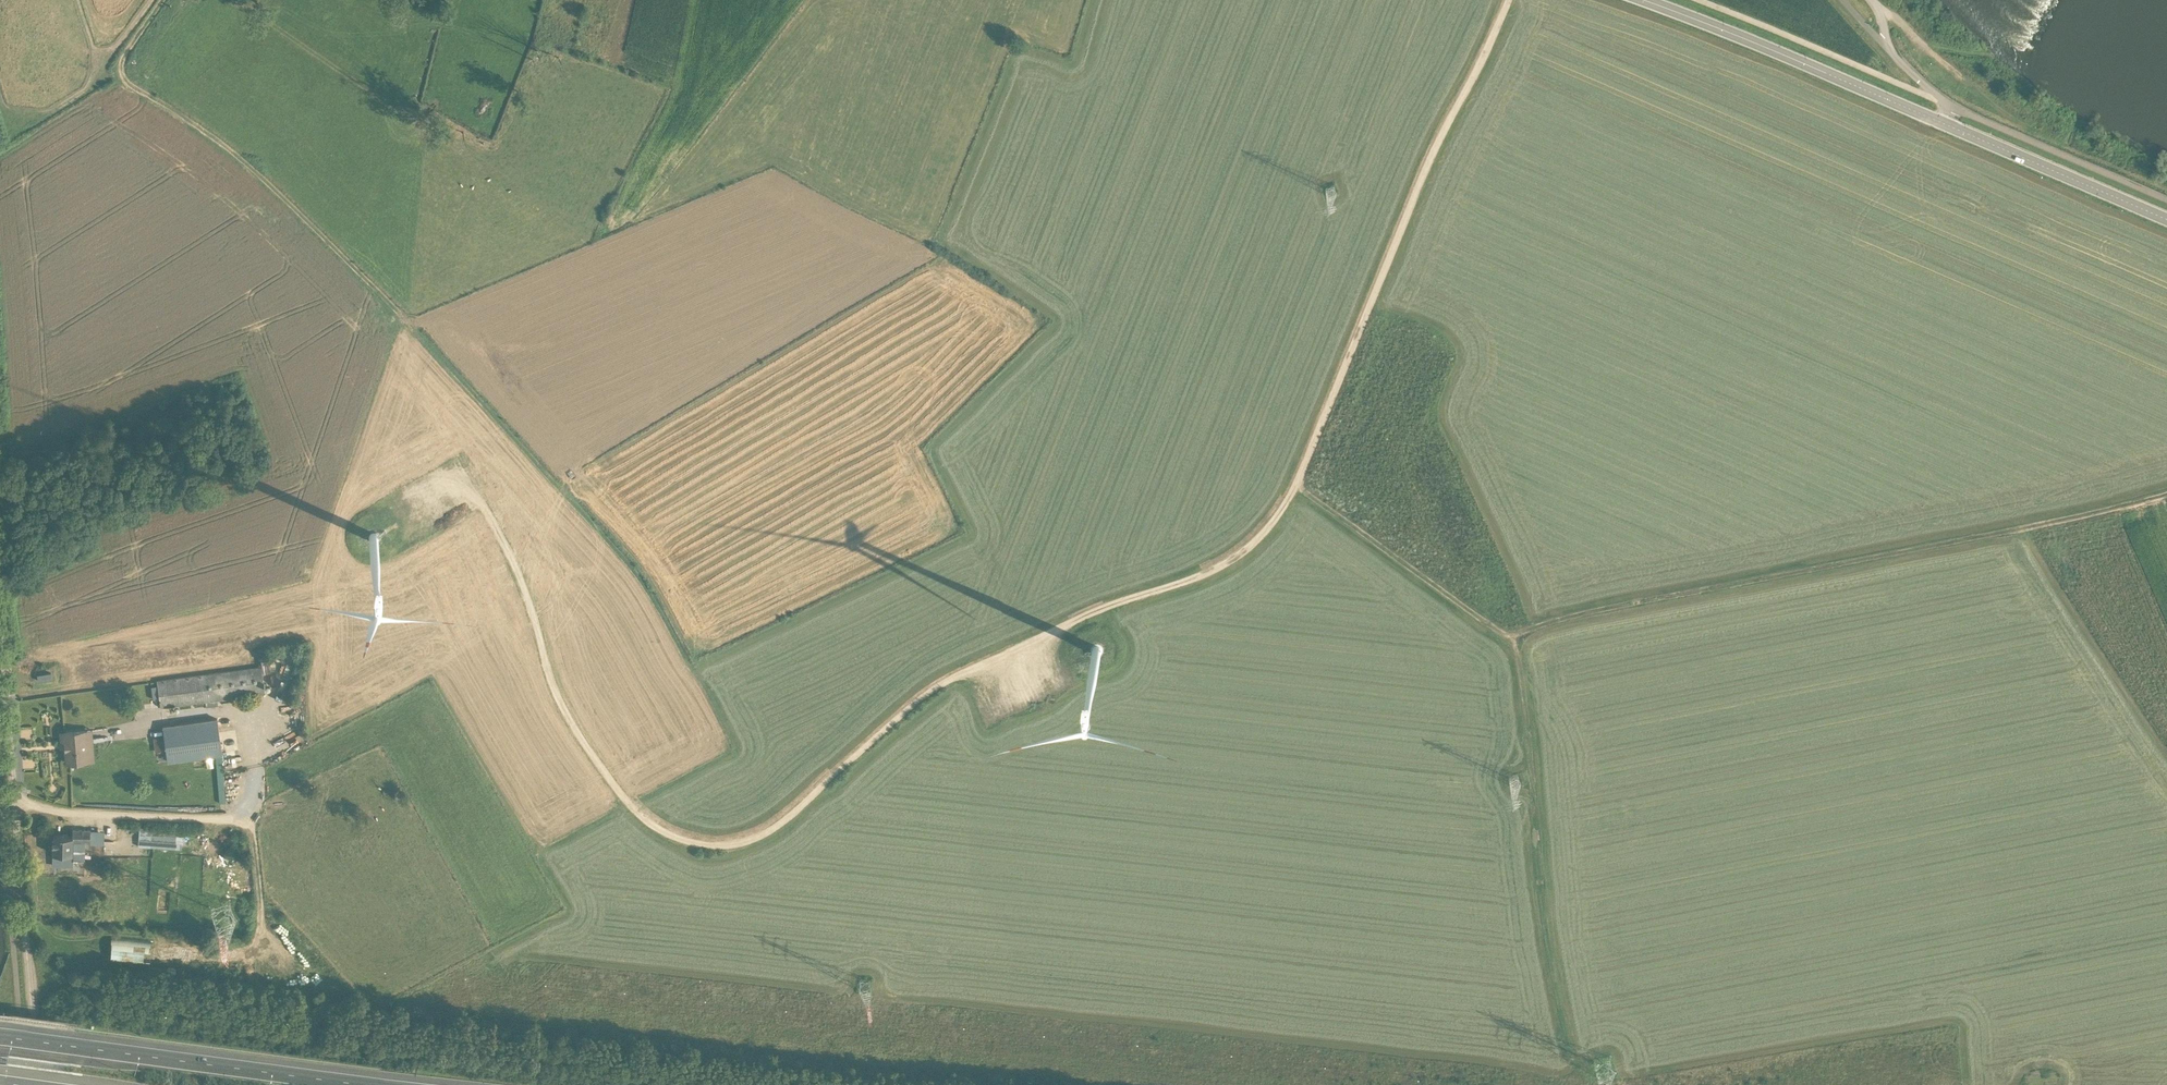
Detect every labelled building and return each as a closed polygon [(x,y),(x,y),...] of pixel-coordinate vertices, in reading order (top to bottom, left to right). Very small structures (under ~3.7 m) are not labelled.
[(158,702),(262,689),(258,662),(155,675),(158,702)] [(164,731),(153,732),(155,747),(166,746),(167,756),(186,754),(188,760),(197,759),(197,758),(197,752),(222,749),(222,747),(217,713),(162,720),(162,721),(164,731)] [(91,723),(60,727),(61,736),(64,736),(66,756),(94,754),(93,739),(91,738),(93,737),(91,723)] [(139,823),(137,841),(186,845),(187,832),(181,832),(181,825),(139,823)] [(53,847),(72,848),(72,855),(83,855),(83,844),(72,843),(73,836),(89,836),(89,825),(72,825),(72,831),(53,831),(53,847)] [(238,863),(238,880),(252,879),(251,862),(238,863)] [(111,954),(144,955),(144,934),(111,933),(111,954)]
